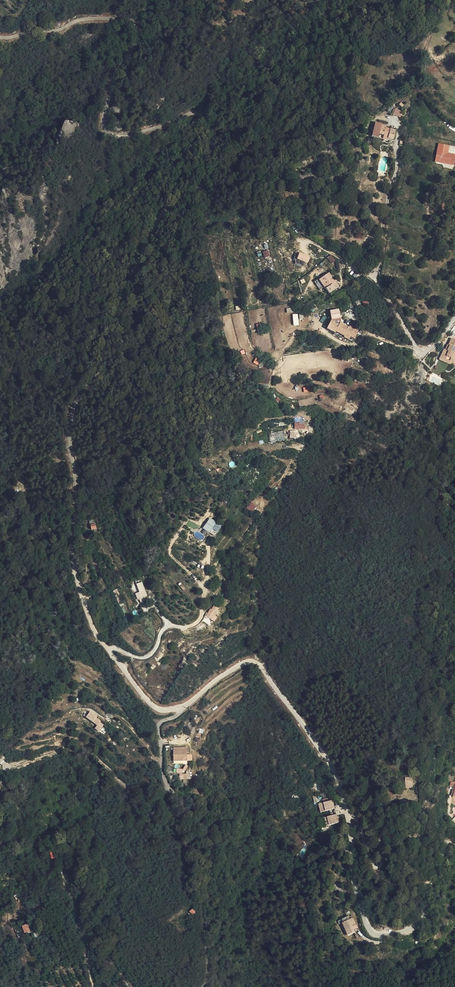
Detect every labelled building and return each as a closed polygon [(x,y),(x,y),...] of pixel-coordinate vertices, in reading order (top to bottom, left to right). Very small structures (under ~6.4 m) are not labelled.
[(392,113),(399,116),(401,110),(395,107),(392,113)] [(393,131),(384,127),(379,126),(380,123),(373,121),(369,135),(375,137),(376,133),(380,134),(380,136),(385,137),(390,139),(393,131)] [(448,145),(438,143),(436,153),(435,153),(434,161),(434,162),(434,163),(435,163),(448,166),(448,162),(453,163),(454,156),(446,155),(448,145)] [(265,258),(270,255),(267,249),(262,252),(265,258)] [(295,262),(305,267),(310,256),(300,252),(295,262)] [(316,280),(322,289),(332,283),(326,274),(316,280)] [(325,294),(335,287),(332,283),(322,289),(325,294)] [(353,342),(357,331),(357,329),(346,325),(346,327),(336,324),(337,322),(336,319),(327,321),(323,332),(332,335),(332,336),(340,339),(342,340),(343,339),(353,342)] [(438,358),(443,362),(445,359),(448,361),(447,362),(451,364),(454,357),(454,344),(449,340),(446,346),(448,347),(445,351),(444,350),(442,349),(438,358)] [(443,362),(438,358),(436,361),(448,368),(451,364),(447,362),(448,361),(445,359),(443,362)] [(246,508),(252,512),(256,506),(250,502),(246,508)] [(138,603),(143,601),(140,593),(135,595),(138,603)] [(91,726),(95,722),(95,721),(89,716),(85,721),(91,726)] [(100,726),(95,722),(91,726),(96,730),(100,726)] [(183,754),(172,754),(172,768),(183,768),(183,766),(183,760),(183,754)] [(333,817),(332,810),(331,805),(317,808),(318,816),(327,815),(327,818),(333,817)] [(342,814),(341,808),(332,810),(333,817),(342,814)] [(343,820),(342,814),(333,817),(334,822),(343,820)] [(333,817),(327,818),(328,821),(320,823),(321,830),(335,828),(334,822),(333,817)] [(347,935),(355,932),(354,929),(357,928),(354,917),(342,921),(347,935)] [(32,930),(31,927),(24,930),(26,937),(32,935),(30,931),(32,930)] [(357,944),(360,941),(354,936),(351,938),(349,936),(344,941),(347,943),(346,945),(356,954),(362,948),(359,946),(357,944)]
